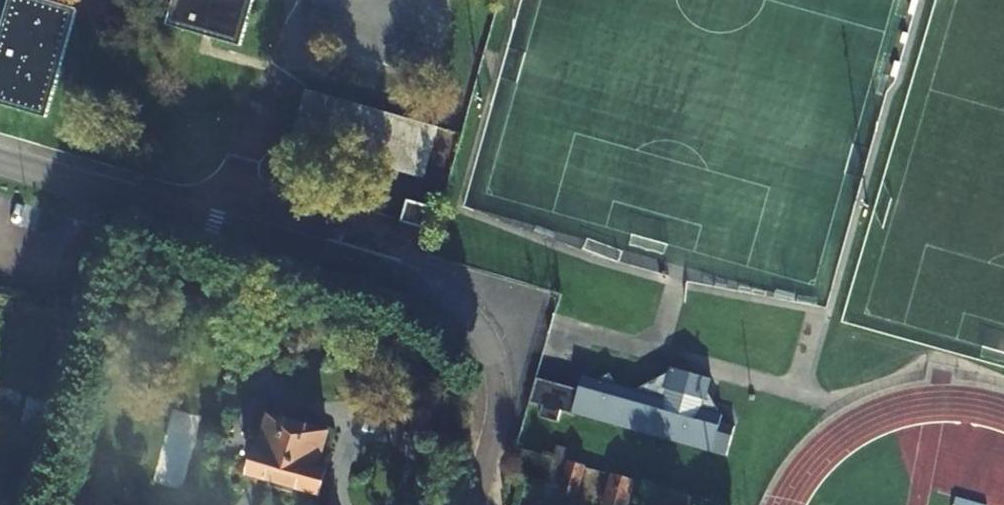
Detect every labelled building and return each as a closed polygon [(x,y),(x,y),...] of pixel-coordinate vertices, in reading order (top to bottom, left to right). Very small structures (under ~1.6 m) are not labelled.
[(57,84),(79,12),(36,0),(14,0),(0,44),(0,67),(57,84)] [(169,30),(242,51),(257,0),(178,0),(169,30)] [(57,84),(0,67),(0,107),(46,121),(57,84)] [(306,91),(291,142),(423,181),(437,130),(306,91)] [(435,212),(407,204),(400,226),(429,234),(435,212)] [(581,372),(570,414),(726,456),(734,424),(700,415),(710,378),(667,366),(659,393),(581,372)] [(560,423),(570,388),(536,378),(530,401),(542,405),(539,417),(560,423)] [(316,472),(326,437),(269,421),(259,455),(255,454),(248,479),(268,485),(266,494),(292,501),(294,493),(316,499),(324,474),(316,472)] [(574,497),(582,469),(565,465),(557,492),(574,497)] [(631,483),(610,477),(601,504),(625,504),(631,483)]
